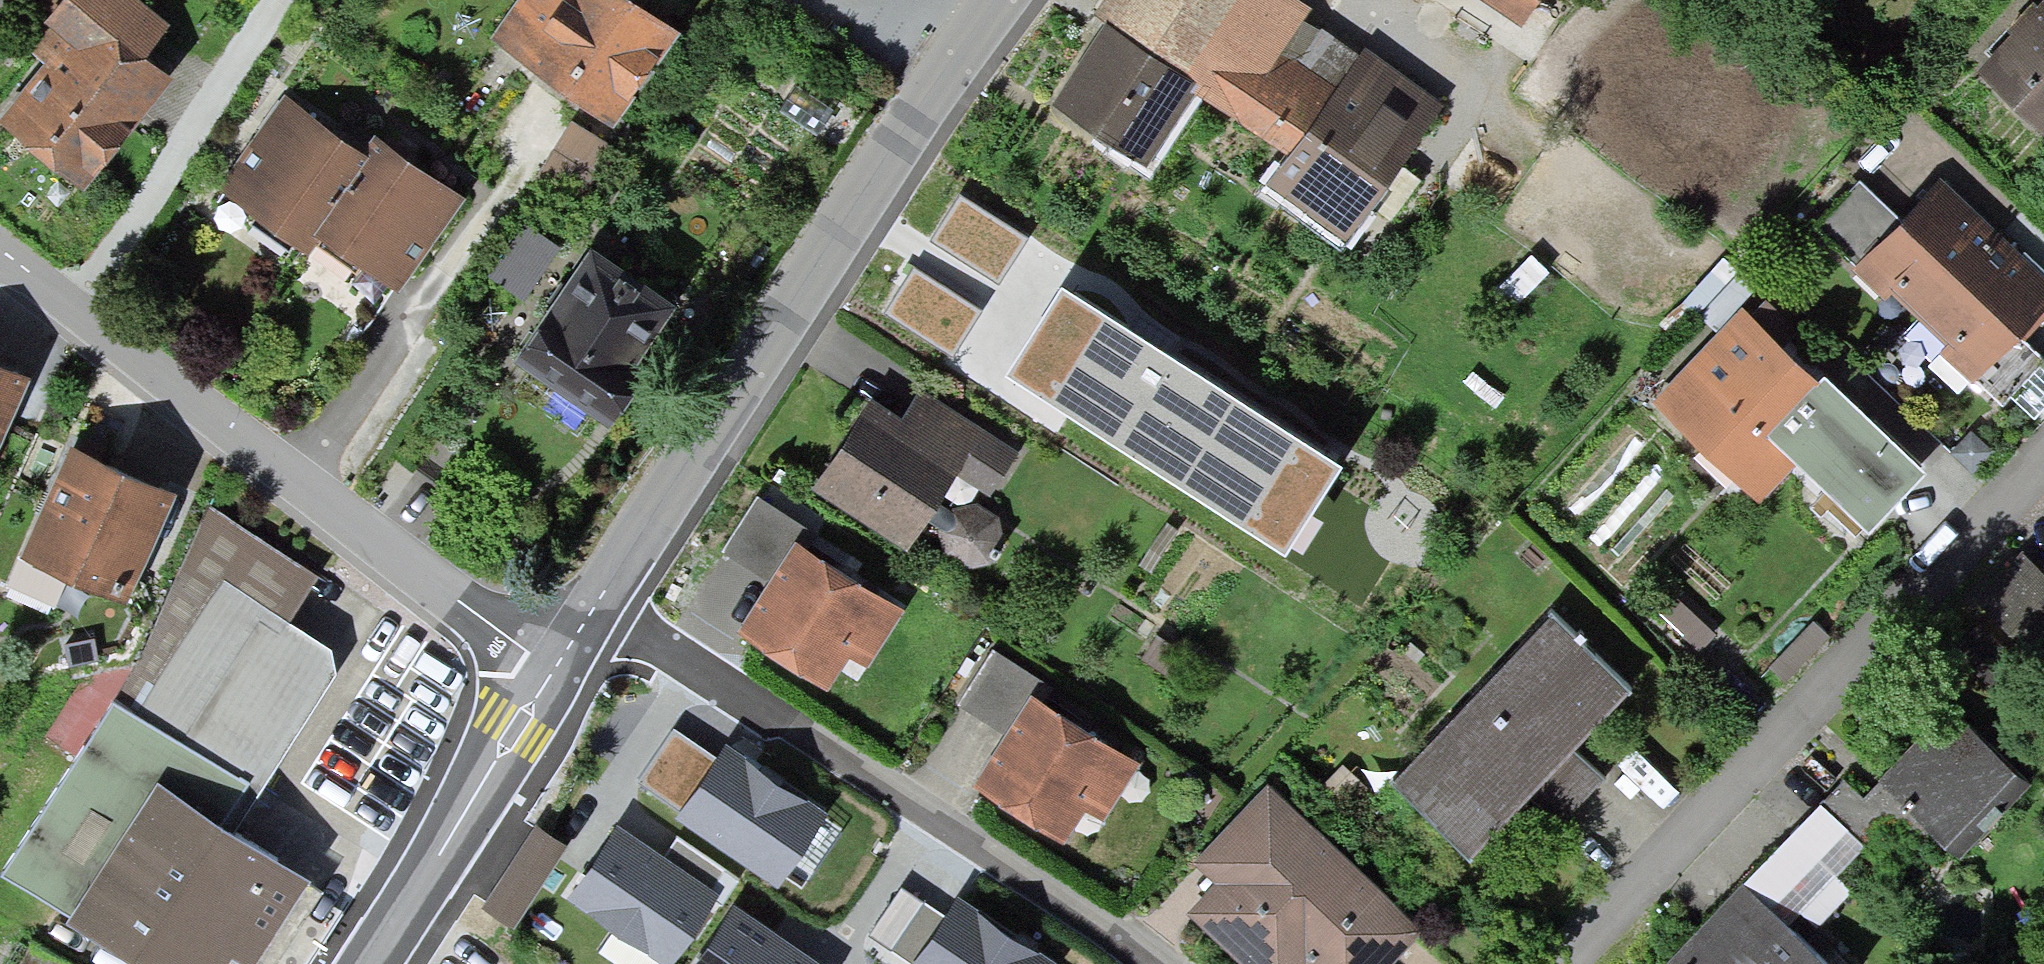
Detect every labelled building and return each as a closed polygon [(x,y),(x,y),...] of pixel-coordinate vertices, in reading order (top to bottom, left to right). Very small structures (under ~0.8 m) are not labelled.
[(6,115),(81,174),(168,63),(143,43),(164,16),(143,0),(55,0),(27,36),(52,56),(6,115)] [(498,36),(609,105),(666,15),(642,0),(520,0),(498,36)] [(1292,0),(1109,0),(1094,23),(1106,31),(1051,112),(1145,174),(1194,100),(1288,162),(1359,62),(1304,25),(1312,13),(1292,0)] [(1521,31),(1542,0),(1474,0),(1521,31)] [(1979,69),(2043,126),(2043,0),(2039,0),(1979,69)] [(1365,54),(1359,62),(1288,162),(1269,190),(1348,246),(1444,110),(1365,54)] [(280,100),(219,187),(300,242),(315,221),(360,155),(280,100)] [(568,119),(535,172),(576,198),(609,145),(568,119)] [(360,155),(315,221),(394,275),(449,195),(370,141),(360,155)] [(1856,259),(1852,263),(1884,294),(1890,288),(1944,339),(1938,346),(1971,377),(1976,372),(2017,328),(2024,334),(2043,313),(2043,273),(2042,271),(1962,196),(1937,173),(1897,215),(1856,259)] [(1856,259),(1897,215),(1859,177),(1817,220),(1856,259)] [(550,304),(578,263),(523,226),(495,267),(550,304)] [(550,304),(520,347),(601,403),(674,296),(593,241),(578,263),(550,304)] [(1011,280),(963,352),(1040,402),(1074,350),(1085,357),(1115,312),(1071,283),(1054,308),(1011,280)] [(1742,307),(1662,394),(1763,486),(1799,446),(1870,510),(1914,462),(1742,307)] [(2017,328),(1976,372),(2003,397),(2043,353),(2024,334),(2017,328)] [(30,360),(0,348),(0,439),(30,360)] [(991,516),(973,505),(952,511),(929,497),(950,465),(989,490),(1011,455),(913,393),(896,421),(865,402),(816,480),(904,536),(920,511),(943,525),(943,551),(961,563),(988,554),(997,540),(991,516)] [(67,442),(21,550),(117,590),(163,482),(67,442)] [(755,495),(724,550),(766,573),(797,519),(755,495)] [(209,498),(145,651),(3,873),(166,963),(217,963),(232,941),(253,951),(310,868),(238,813),(335,661),(331,638),(291,611),(318,567),(209,498)] [(795,539),(740,625),(825,680),(842,654),(853,661),(892,601),(795,539)] [(1975,601),(2038,657),(2043,650),(2043,577),(2043,578),(2017,554),(1975,601)] [(1544,601),(1466,686),(1546,762),(1564,743),(1626,679),(1544,601)] [(954,702),(999,729),(1031,674),(987,648),(954,702)] [(1466,686),(1394,776),(1470,845),(1522,788),(1546,762),(1466,686)] [(1033,698),(978,783),(1063,838),(1080,813),(1091,820),(1130,760),(1033,698)] [(1949,714),(1880,784),(1915,819),(1951,854),(2020,783),(1949,714)] [(820,803),(728,740),(682,807),(773,870),(820,803)] [(1546,762),(1522,788),(1557,820),(1598,775),(1564,743),(1546,762)] [(1840,779),(1819,800),(1878,857),(1915,819),(1880,784),(1863,801),(1840,779)] [(1263,785),(1188,846),(1215,878),(1187,904),(1247,963),(1369,963),(1410,922),(1263,785)] [(1737,883),(1796,940),(1878,857),(1819,800),(1737,883)] [(713,884),(617,820),(572,888),(668,952),(713,884)] [(531,826),(482,904),(511,922),(560,844),(531,826)] [(1658,963),(1820,963),(1796,940),(1737,883),(1658,963)] [(959,891),(914,958),(923,963),(1047,963),(1054,954),(959,891)] [(736,900),(692,963),(829,963),(736,900)]
